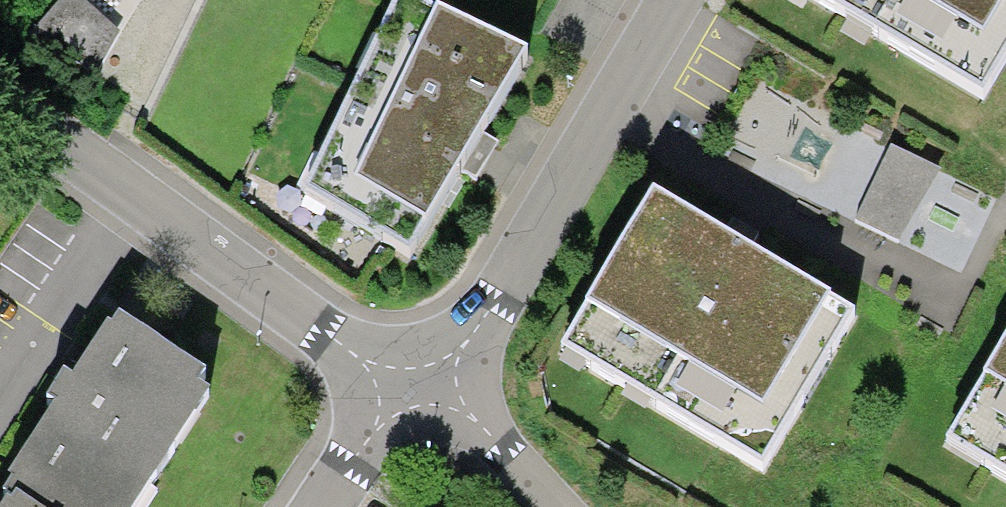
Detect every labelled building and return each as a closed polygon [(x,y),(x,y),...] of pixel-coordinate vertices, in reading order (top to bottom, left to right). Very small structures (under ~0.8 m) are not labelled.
[(131,35),(89,0),(75,0),(44,36),(95,79),(131,35)] [(410,0),(399,0),(305,191),(408,252),(526,57),(410,0)] [(976,105),(1005,54),(1005,0),(793,0),(976,105)] [(939,169),(890,146),(854,220),(903,243),(939,169)] [(849,316),(656,198),(563,348),(757,466),(849,316)] [(8,503),(5,506),(138,506),(211,396),(199,389),(209,374),(119,315),(111,328),(108,326),(65,391),(4,483),(8,485),(0,497),(0,498),(8,503)] [(943,445),(1005,481),(1005,336),(943,445)]
